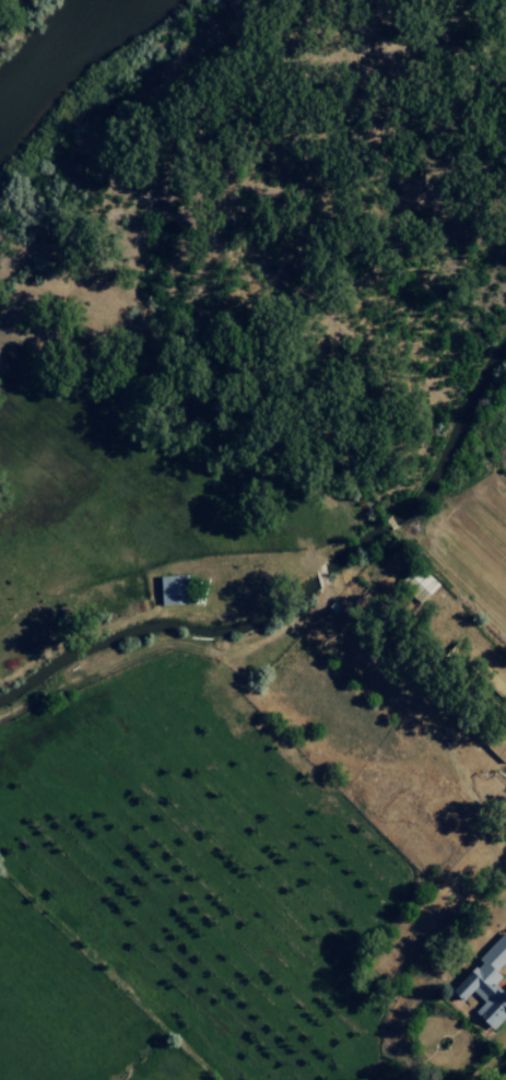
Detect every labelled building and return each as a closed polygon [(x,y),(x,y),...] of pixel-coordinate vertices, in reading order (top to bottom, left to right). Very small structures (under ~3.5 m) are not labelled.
[(414,598),(424,589),(427,593),(434,586),(422,574),(417,579),(405,590),(414,598)] [(156,605),(177,604),(176,575),(155,575),(156,605)] [(501,763),(505,758),(505,759),(505,747),(491,733),(481,744),(501,763)] [(501,930),(445,990),(456,1001),(467,989),(480,1001),(470,1012),(489,1030),(505,1011),(505,992),(505,993),(492,981),(497,976),(491,970),(505,954),(505,935),(501,930)]
